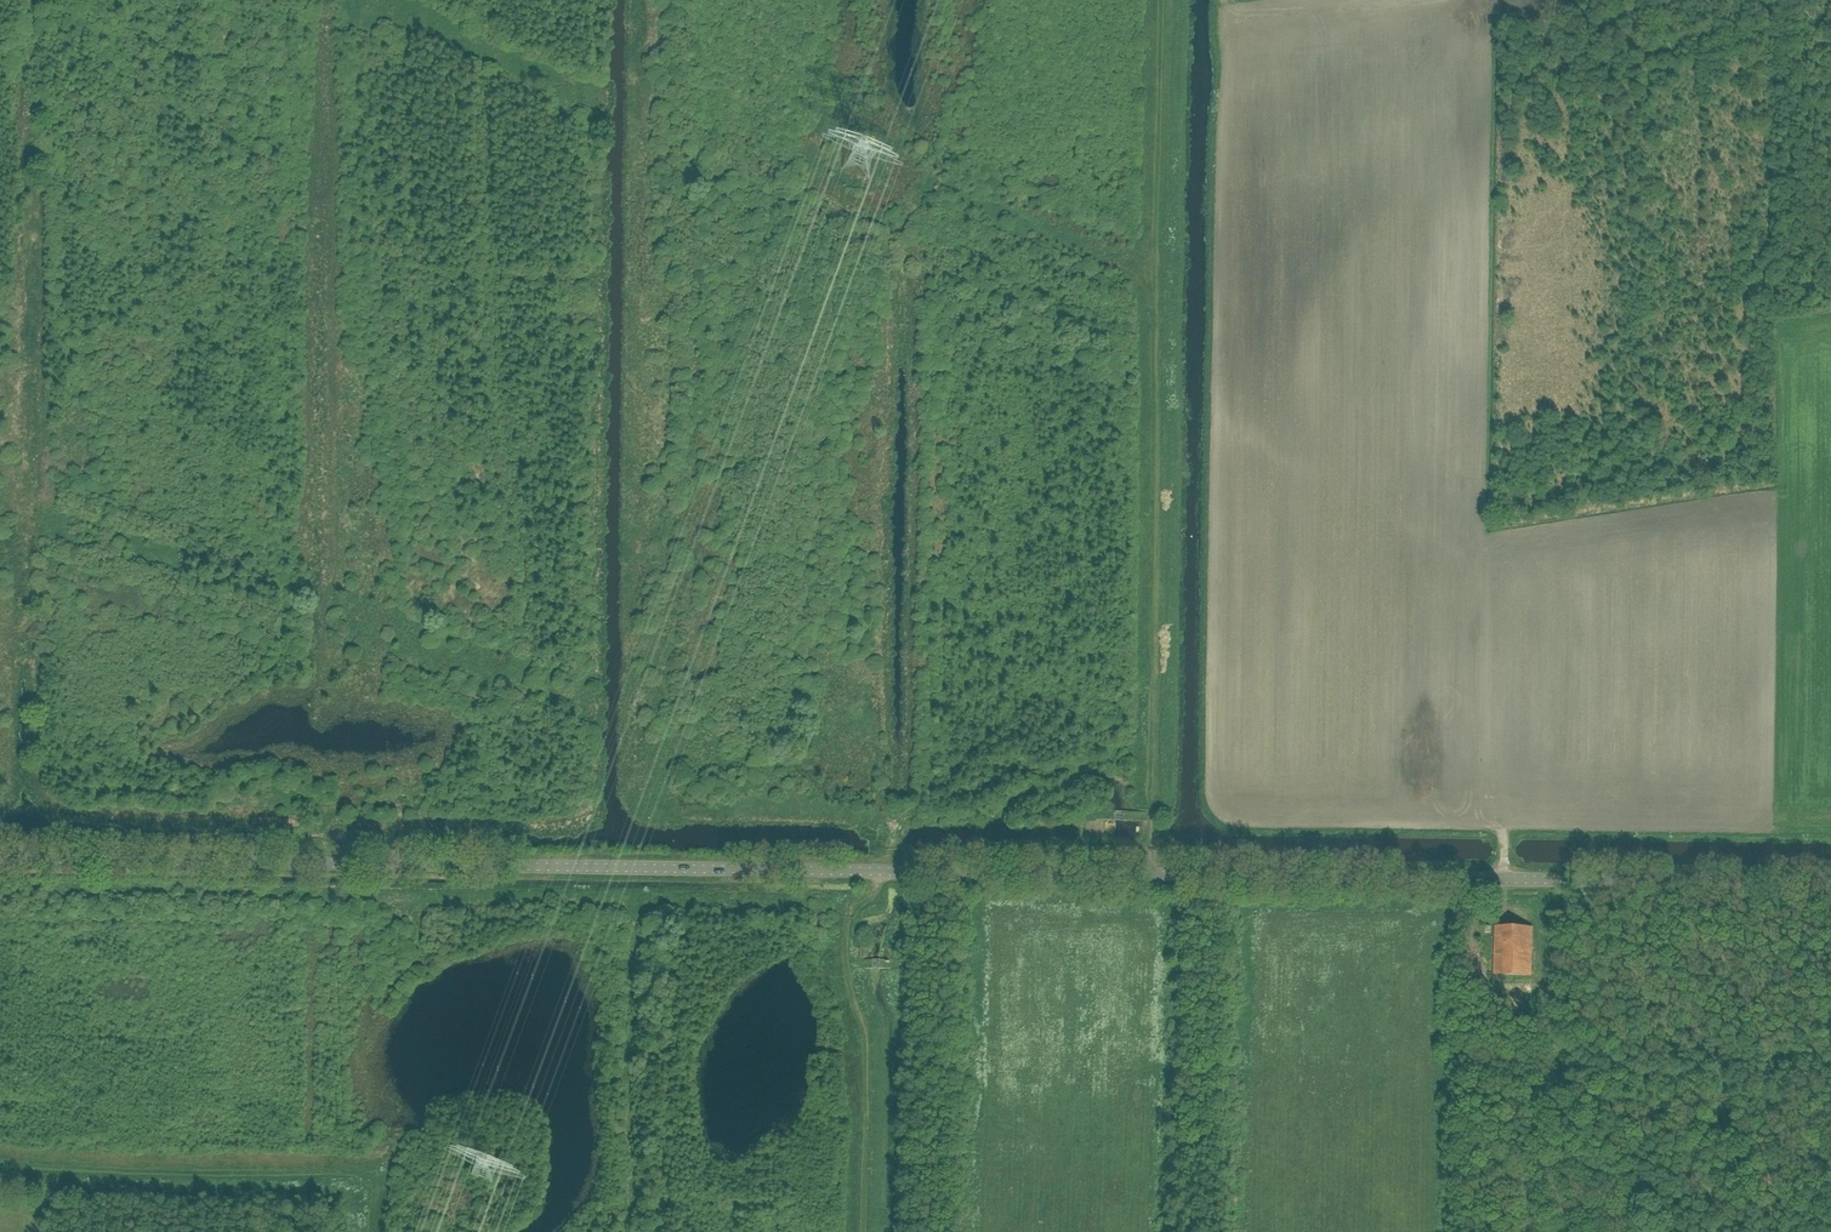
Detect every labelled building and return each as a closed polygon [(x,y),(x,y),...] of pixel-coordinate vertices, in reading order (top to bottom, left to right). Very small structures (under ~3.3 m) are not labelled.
[(1532,977),(1533,927),(1495,926),(1494,975),(1532,977)]
